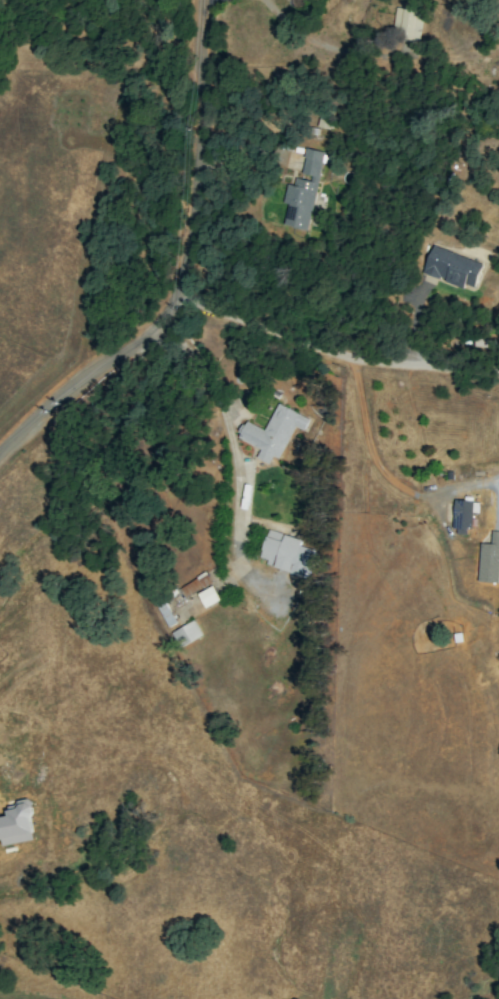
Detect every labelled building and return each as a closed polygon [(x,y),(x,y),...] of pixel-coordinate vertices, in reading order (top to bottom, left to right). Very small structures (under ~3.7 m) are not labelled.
[(416,44),(423,13),(396,7),(390,38),(416,44)] [(323,152),(305,149),(301,174),(310,176),(309,181),(294,178),(292,186),(286,184),(282,203),(287,204),(283,226),(308,231),(323,152)] [(422,274),(463,288),(464,284),(473,288),(482,263),(432,246),(422,274)] [(265,430),(245,421),(237,439),(260,449),(256,459),(269,464),(272,457),(278,460),(294,427),(303,431),(309,418),(277,404),(265,430)] [(471,501),(454,500),(454,534),(471,535),(471,501)] [(299,546),(301,540),(268,529),(258,562),(307,576),(315,551),(299,546)] [(498,569),(498,532),(491,531),(490,544),(480,544),(478,582),(498,583),(498,569)] [(183,598),(211,584),(206,574),(178,587),(183,598)] [(220,599),(212,586),(198,594),(205,608),(220,599)] [(176,623),(164,601),(157,605),(168,627),(176,623)] [(171,633),(179,648),(201,635),(193,621),(171,633)]
